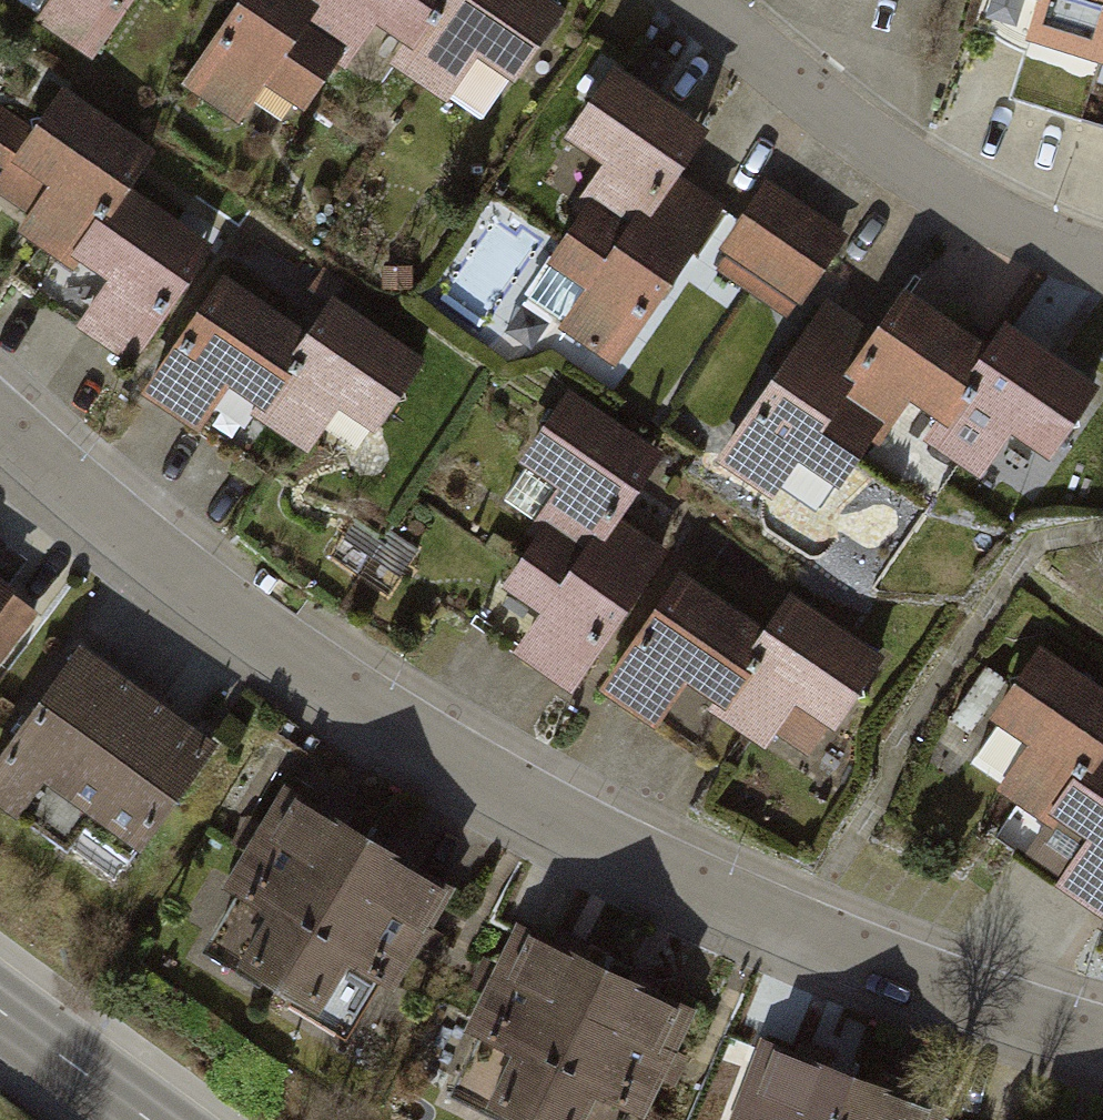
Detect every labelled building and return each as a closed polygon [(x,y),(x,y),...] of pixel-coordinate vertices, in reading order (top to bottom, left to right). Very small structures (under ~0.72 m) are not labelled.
[(40,22),(94,57),(131,0),(54,0),(40,22)] [(176,84),(234,121),(260,82),(296,106),(344,33),(446,100),(473,60),(518,90),(568,14),(548,0),(231,0),(176,84)] [(1020,44),(1102,70),(1102,0),(1034,0),(1020,44)] [(695,138),(602,75),(558,140),(602,170),(536,266),(576,293),(548,334),(603,372),(716,207),(670,176),(695,138)] [(2,106),(0,108),(0,195),(23,210),(4,238),(94,298),(72,330),(122,364),(200,250),(118,194),(143,157),(48,93),(27,123),(2,106)] [(845,237),(767,188),(715,269),(793,318),(845,237)] [(297,339),(216,284),(143,393),(194,427),(212,402),(305,464),(334,421),(369,444),(423,365),(324,299),(297,339)] [(865,332),(825,303),(712,464),(766,502),(796,459),(838,488),(887,418),(978,480),(1010,435),(1046,460),(1094,391),(999,324),(981,348),(895,288),(865,332)] [(661,459),(558,388),(509,459),(559,494),(494,588),(539,619),(512,657),(570,697),(668,556),(618,522),(661,459)] [(765,627),(680,570),(601,687),(651,721),(684,673),(717,695),(708,709),(762,745),(794,698),(832,723),(880,652),(789,591),(765,627)] [(0,599),(0,655),(27,619),(0,599)] [(1033,644),(982,719),(954,760),(999,790),(1085,848),(1057,889),(1102,920),(1102,691),(1033,644)] [(74,652),(0,759),(0,812),(116,891),(214,748),(74,652)] [(446,894),(267,789),(203,896),(226,910),(192,967),(324,1045),(361,983),(384,997),(446,894)] [(518,940),(442,1106),(474,1119),(630,1119),(679,1013),(518,940)] [(754,1045),(726,1119),(926,1119),(930,1111),(754,1045)]
